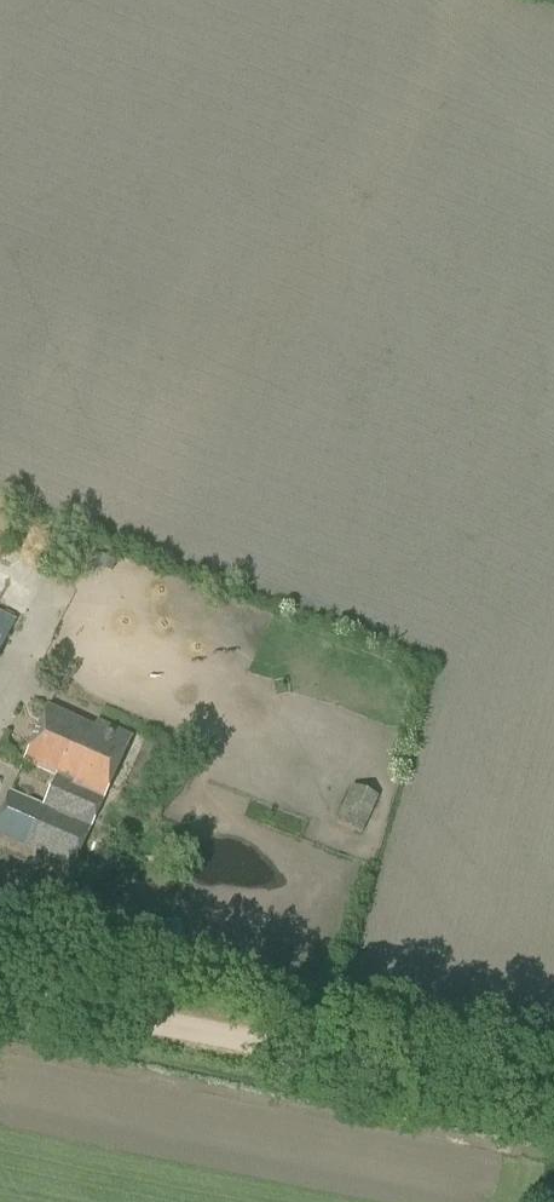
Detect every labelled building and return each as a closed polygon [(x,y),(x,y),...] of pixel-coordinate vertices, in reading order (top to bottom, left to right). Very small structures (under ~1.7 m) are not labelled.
[(15,620),(0,613),(0,652),(15,620)] [(50,706),(0,817),(0,834),(73,867),(132,735),(99,721),(96,727),(50,706)] [(361,835),(378,797),(352,785),(335,823),(361,835)]
